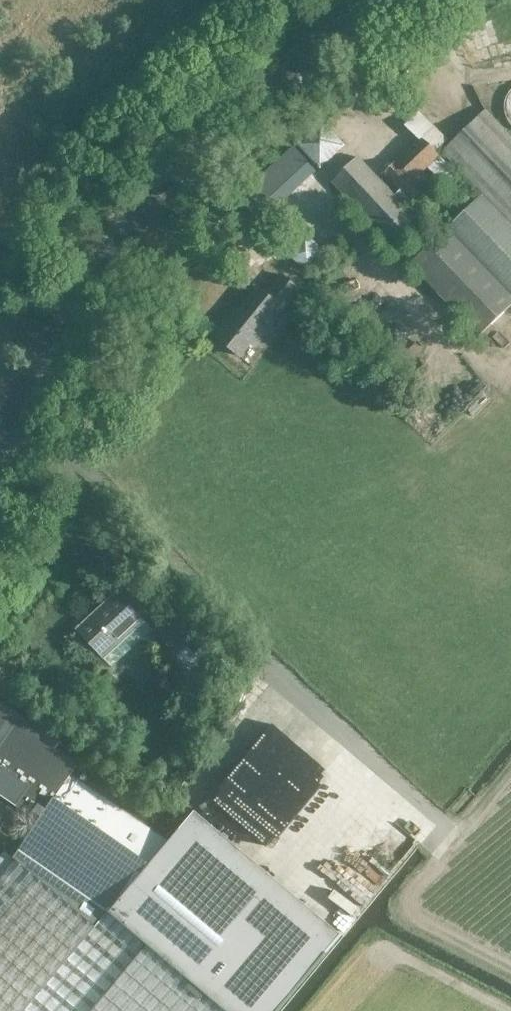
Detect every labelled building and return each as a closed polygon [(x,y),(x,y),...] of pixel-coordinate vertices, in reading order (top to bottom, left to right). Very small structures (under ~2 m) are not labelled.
[(509,84),(505,89),(502,94),(501,99),(500,104),(501,110),(502,115),(504,119),(508,124),(510,126),(510,83),(509,84)] [(483,193),(510,223),(510,136),(485,109),(442,151),(483,193)] [(422,172),(438,156),(434,152),(446,139),(418,111),(404,124),(418,138),(393,163),(390,163),(386,167),(386,169),(384,172),(401,189),(394,196),(357,156),(331,181),(374,226),(374,229),(378,233),(381,233),(394,246),(419,222),(404,206),(411,199),(426,215),(437,204),(416,183),(418,181),(421,183),(427,177),(422,172)] [(510,295),(510,223),(483,193),(447,228),(510,295)] [(510,305),(510,295),(447,228),(410,263),(479,335),(510,305)] [(213,334),(239,355),(250,342),(254,345),(300,289),(281,274),(265,293),(257,287),(230,321),(226,318),(213,334)] [(118,594),(79,630),(75,625),(74,626),(111,667),(124,655),(116,646),(143,621),(147,624),(147,623),(116,590),(115,591),(118,594)] [(176,655),(187,645),(194,652),(206,641),(200,633),(196,637),(174,613),(154,631),(176,655)] [(38,821),(18,850),(43,867),(107,911),(110,913),(169,842),(71,774),(78,764),(55,749),(59,742),(0,701),(0,795),(38,821)] [(110,913),(146,944),(226,1010),(262,1010),(315,947),(177,832),(169,842),(110,913)] [(146,944),(110,913),(107,911),(43,867),(19,895),(17,897),(0,918),(0,1010),(226,1010),(146,944)]
